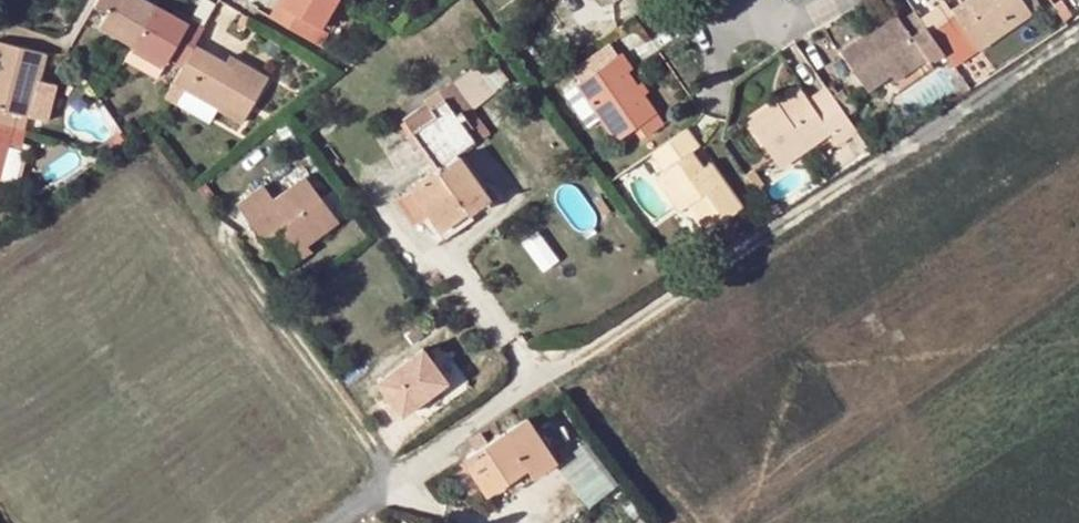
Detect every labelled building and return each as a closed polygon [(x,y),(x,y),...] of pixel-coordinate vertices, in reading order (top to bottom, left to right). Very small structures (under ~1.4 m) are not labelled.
[(12,11),(14,6),(1,0),(0,0),(0,6),(12,11)] [(96,5),(109,12),(101,26),(135,44),(157,7),(145,0),(99,0),(96,5)] [(338,0),(287,0),(284,5),(279,2),(271,17),(311,38),(317,26),(322,28),(325,24),(338,0)] [(345,0),(338,0),(325,24),(330,27),(345,0)] [(1039,8),(1033,0),(972,0),(953,14),(978,51),(1039,8)] [(1071,16),(1060,0),(1059,0),(1051,6),(1063,22),(1071,16)] [(957,37),(939,48),(944,54),(953,68),(978,51),(953,14),(946,5),(939,10),(957,37)] [(184,66),(195,47),(206,27),(191,19),(187,24),(172,15),(157,7),(135,44),(169,63),(171,59),(184,66)] [(172,15),(187,24),(191,19),(175,10),(172,15)] [(939,10),(921,22),(939,48),(957,37),(939,10)] [(929,65),(944,54),(939,48),(921,22),(915,15),(901,24),(896,19),(872,36),(870,33),(840,54),(866,93),(890,76),(922,55),(926,61),(929,65)] [(246,31),(252,20),(245,16),(239,27),(246,31)] [(317,26),(311,38),(320,44),(327,31),(322,28),(317,26)] [(14,129),(19,113),(30,117),(39,83),(46,53),(0,42),(0,125),(14,129)] [(135,44),(126,59),(160,79),(169,63),(135,44)] [(226,64),(195,47),(184,66),(175,83),(188,90),(206,101),(244,122),(268,79),(236,62),(233,68),(226,64)] [(578,86),(617,60),(609,48),(570,75),(578,86)] [(890,76),(894,83),(926,61),(922,55),(890,76)] [(617,60),(578,86),(618,143),(634,131),(641,141),(662,127),(642,98),(636,89),(626,75),(631,72),(621,56),(617,60)] [(233,68),(236,62),(230,58),(226,64),(233,68)] [(56,87),(39,83),(30,117),(47,121),(56,87)] [(636,89),(642,98),(648,94),(642,85),(636,89)] [(204,106),(206,101),(188,90),(185,96),(204,106)] [(445,100),(468,133),(474,129),(446,90),(427,103),(429,106),(433,110),(445,100)] [(803,97),(798,90),(776,105),(780,113),(803,97)] [(837,144),(855,132),(846,119),(832,98),(827,91),(808,103),(803,97),(780,113),(776,105),(747,125),(779,169),(830,134),(837,144)] [(855,112),(841,92),(832,98),(846,119),(855,112)] [(470,215),(472,214),(490,200),(459,156),(476,143),(468,133),(445,100),(433,110),(429,106),(406,123),(440,169),(411,189),(396,201),(413,226),(429,215),(440,230),(468,211),(470,215)] [(19,113),(14,129),(26,131),(30,117),(19,113)] [(14,129),(0,125),(0,161),(5,144),(10,146),(22,149),(26,131),(14,129)] [(697,151),(685,133),(653,155),(665,173),(657,179),(680,212),(688,207),(708,234),(741,211),(722,184),(714,189),(702,172),(691,155),(697,151)] [(0,161),(0,179),(1,180),(10,146),(5,144),(0,161)] [(337,159),(329,165),(334,171),(341,166),(337,159)] [(722,184),(710,166),(702,172),(714,189),(722,184)] [(266,229),(271,236),(265,240),(278,257),(302,241),(305,245),(308,244),(339,220),(307,177),(276,200),(265,186),(239,206),(260,234),(266,229)] [(447,240),(476,219),(472,214),(470,215),(468,211),(440,230),(447,240)] [(266,229),(260,234),(265,240),(271,236),(266,229)] [(302,241),(278,257),(286,268),(311,249),(308,244),(305,245),(302,241)] [(399,415),(450,381),(424,343),(373,377),(399,415)] [(525,419),(463,461),(485,494),(504,482),(527,466),(534,476),(554,462),(533,432),(529,425),(525,419)] [(535,421),(529,425),(533,432),(539,427),(535,421)] [(618,482),(585,439),(555,463),(588,505),(618,482)] [(534,476),(527,466),(504,482),(510,492),(534,476)] [(639,514),(630,504),(623,510),(631,520),(639,514)]
